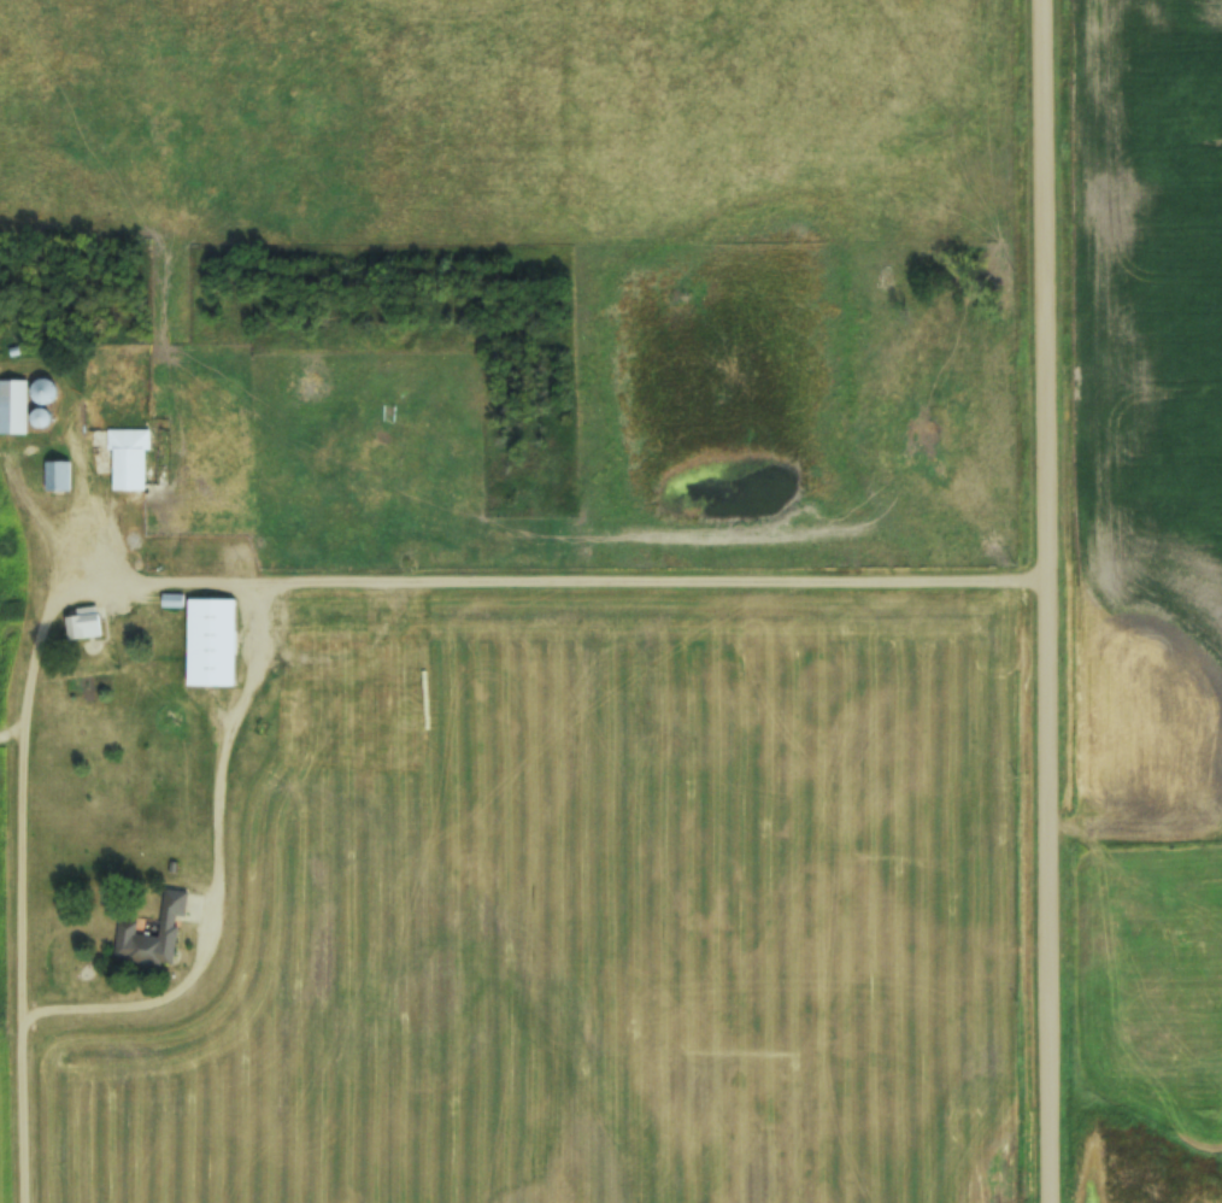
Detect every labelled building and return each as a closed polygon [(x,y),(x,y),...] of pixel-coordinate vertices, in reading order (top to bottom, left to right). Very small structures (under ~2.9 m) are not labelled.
[(34,402),(53,406),(58,384),(40,379),(34,402)] [(28,436),(28,381),(0,381),(0,436),(28,436)] [(38,426),(45,431),(52,421),(44,416),(38,426)] [(148,431),(108,431),(108,451),(115,451),(115,492),(143,492),(144,502),(163,502),(163,486),(149,486),(148,431)] [(71,492),(71,463),(46,463),(46,475),(31,475),(31,492),(71,492)] [(164,608),(183,608),(183,600),(178,600),(178,596),(164,596),(164,608)] [(190,688),(237,688),(237,600),(190,600),(190,688)] [(67,612),(70,641),(102,638),(100,610),(67,612)] [(119,919),(115,962),(176,968),(184,892),(164,890),(159,937),(139,935),(140,921),(119,919)]
